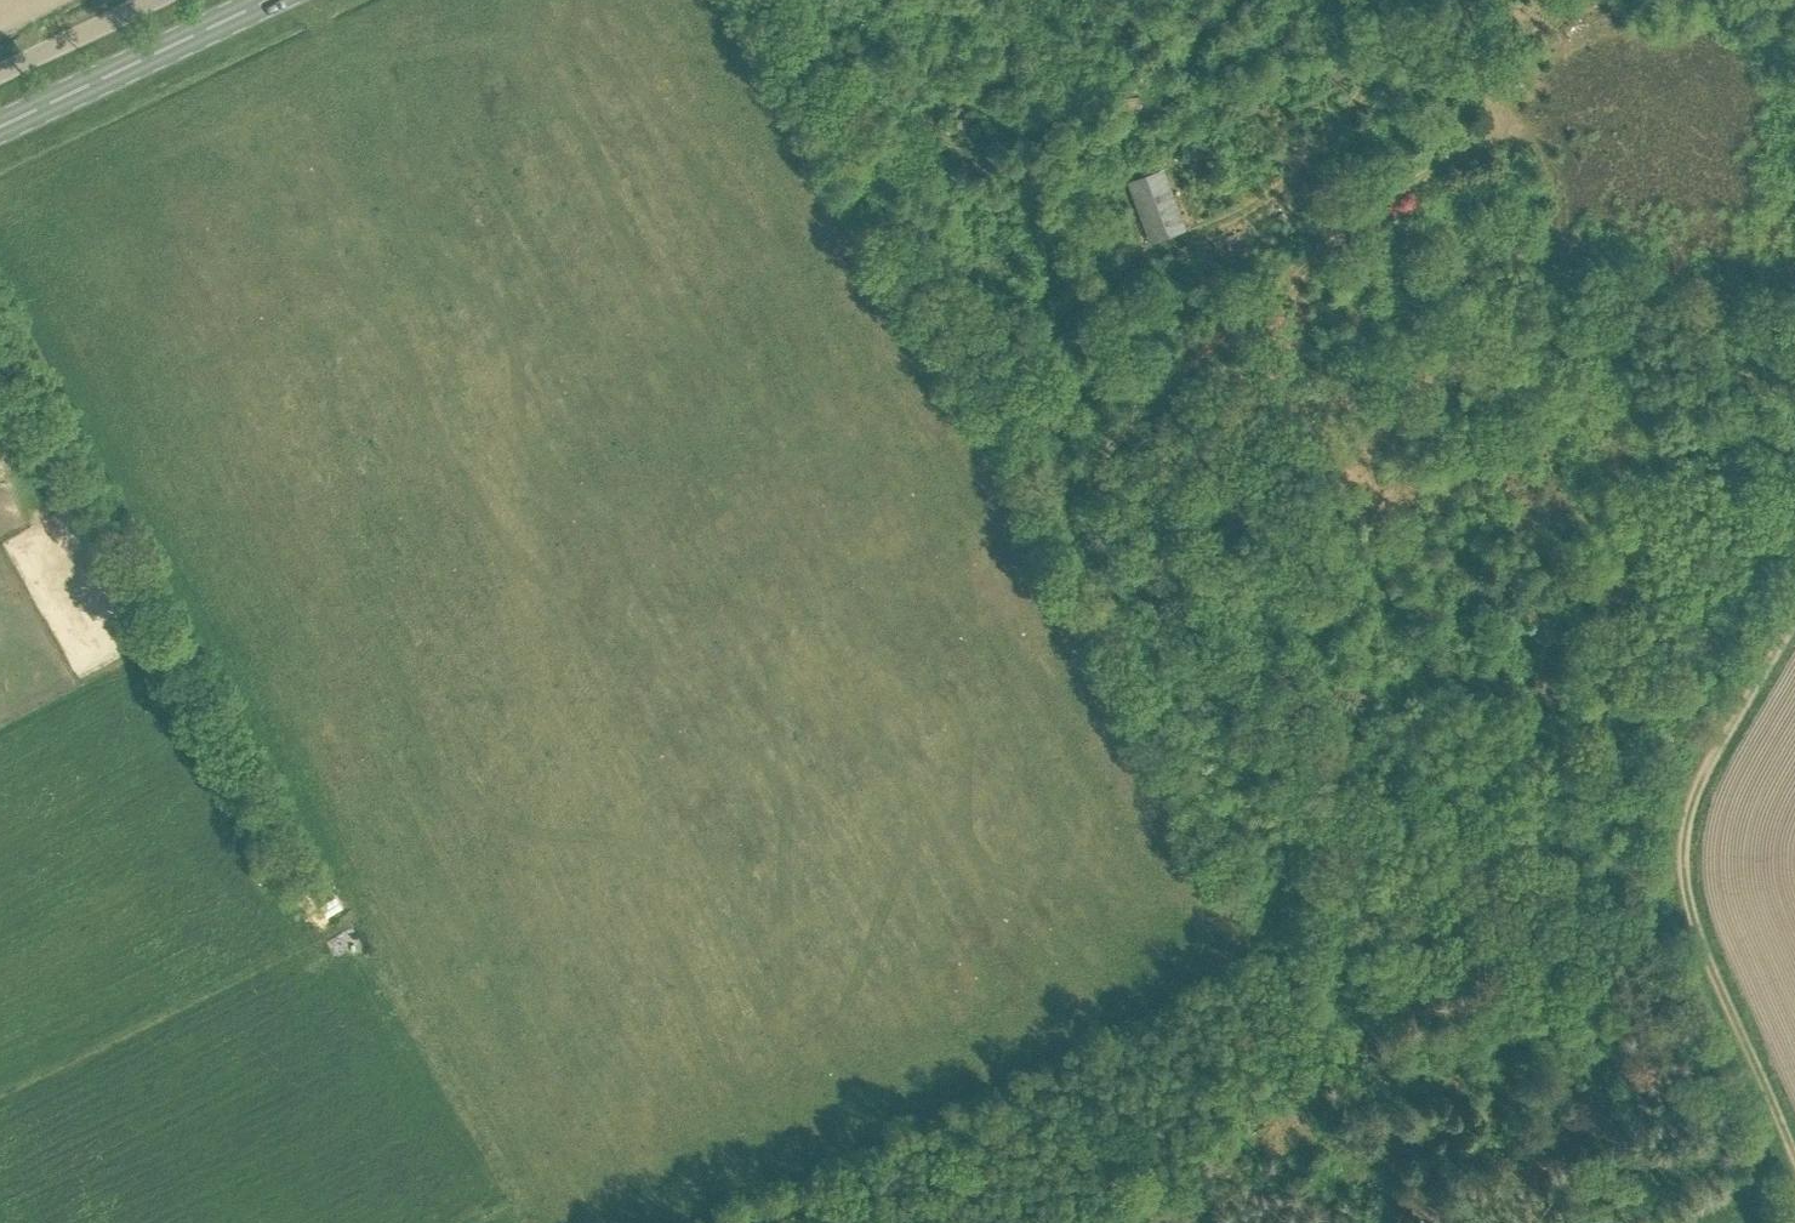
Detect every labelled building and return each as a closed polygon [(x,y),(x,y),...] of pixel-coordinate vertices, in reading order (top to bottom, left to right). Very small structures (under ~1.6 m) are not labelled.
[(1159,168),(1130,179),(1153,242),(1182,232),(1159,168)]
